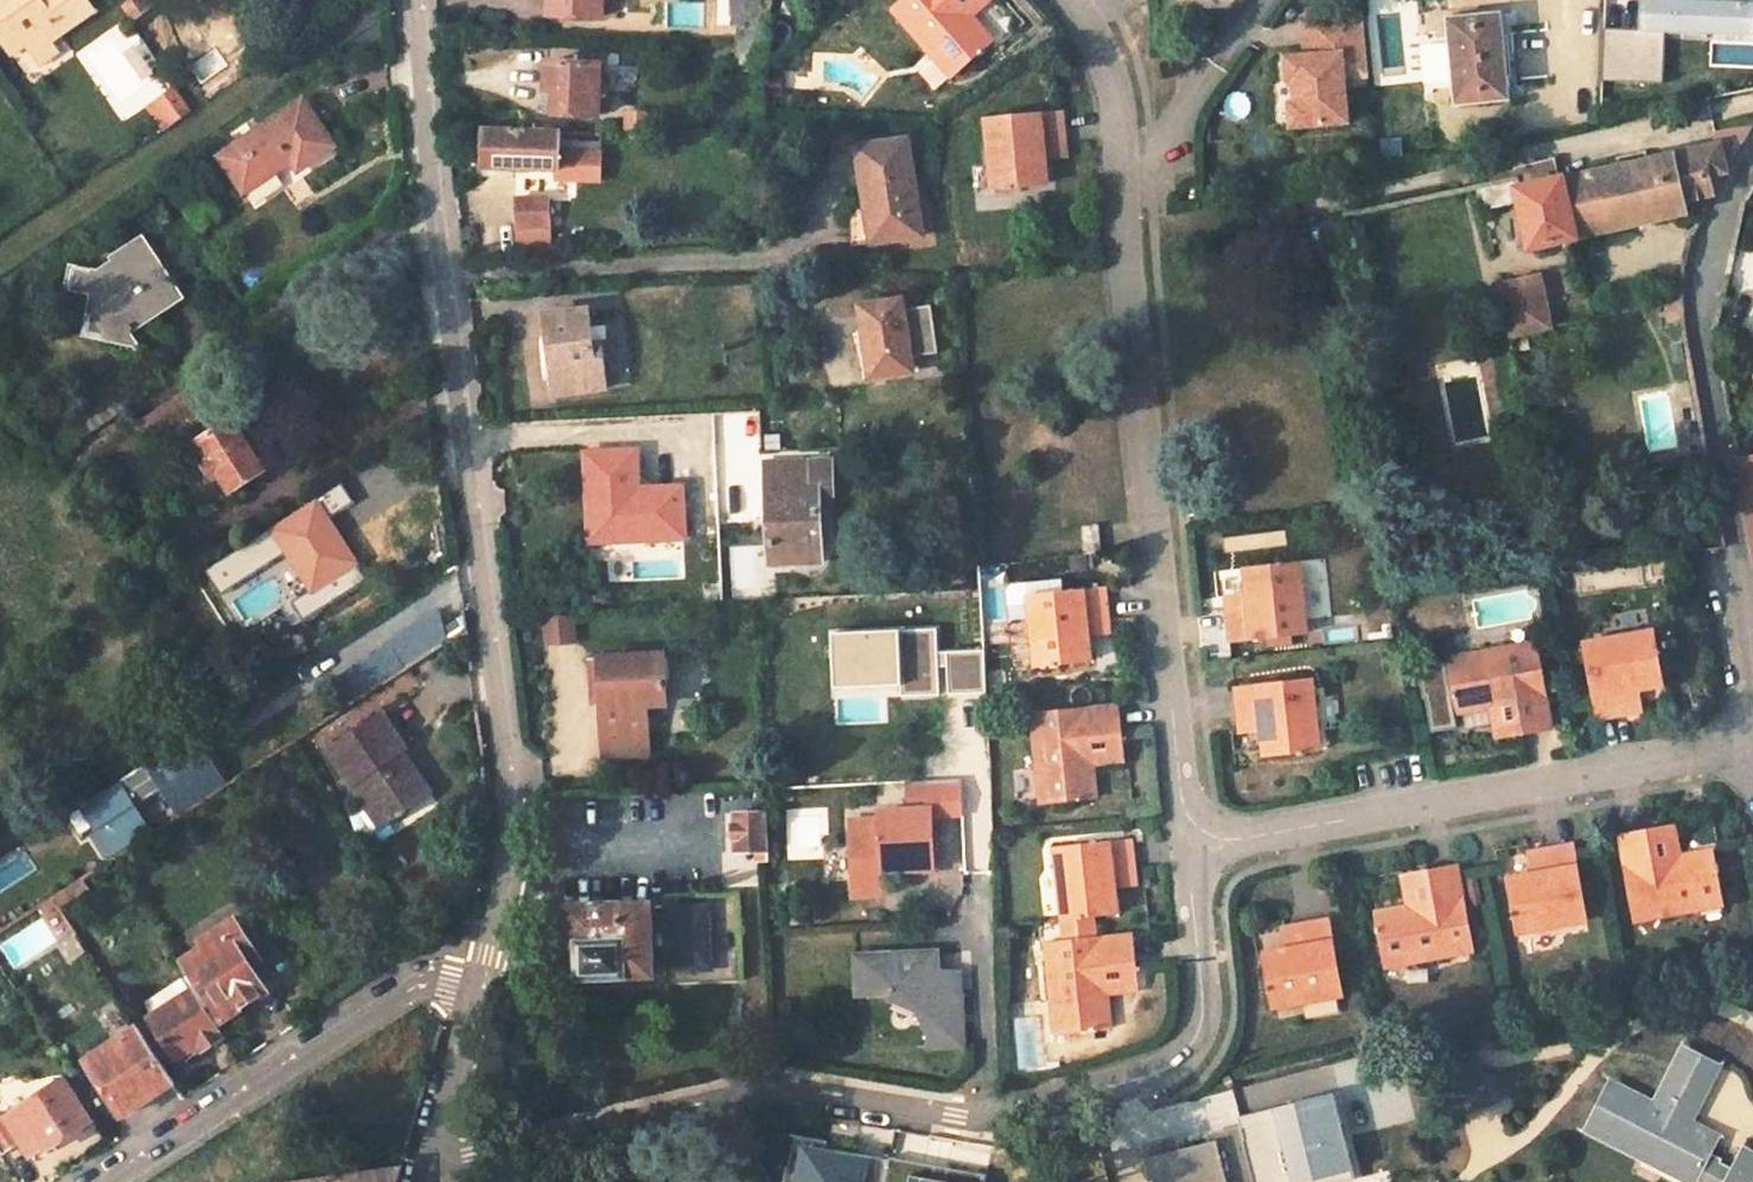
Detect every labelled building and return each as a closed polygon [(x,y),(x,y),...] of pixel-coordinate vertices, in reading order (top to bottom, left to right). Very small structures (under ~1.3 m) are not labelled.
[(82,0),(17,0),(15,1),(14,0),(0,0),(0,44),(16,33),(23,44),(31,56),(93,15),(82,0)] [(143,3),(140,0),(116,0),(125,14),(143,3)] [(603,0),(549,0),(549,15),(602,17),(603,0)] [(690,17),(737,22),(737,44),(768,45),(770,0),(691,0),(690,17)] [(885,6),(946,74),(987,37),(953,0),(891,0),(885,6)] [(965,12),(979,0),(954,0),(965,12)] [(1604,28),(1603,79),(1662,80),(1663,32),(1752,34),(1752,0),(1640,0),(1640,28),(1604,28)] [(1344,121),(1341,78),(1365,76),(1361,12),(1361,11),(1314,15),(1317,56),(1305,57),(1282,58),(1283,82),(1290,81),(1292,103),(1285,104),(1286,126),(1344,121)] [(1317,56),(1314,15),(1302,15),(1305,57),(1317,56)] [(1506,100),(1498,16),(1444,21),(1452,105),(1506,100)] [(0,44),(8,56),(23,44),(16,33),(0,44)] [(599,116),(601,63),(547,61),(546,92),(555,92),(555,114),(599,116)] [(162,129),(190,108),(173,85),(145,106),(162,129)] [(546,114),(555,114),(555,92),(546,92),(546,114)] [(327,145),(296,96),(212,154),(239,192),(283,161),(291,170),(327,145)] [(1064,144),(1062,113),(982,120),(989,193),(1045,188),(1042,162),(1041,146),(1064,144)] [(651,134),(652,114),(627,114),(627,133),(651,134)] [(1528,248),(1688,213),(1685,200),(1712,194),(1725,165),(1751,126),(1715,135),(1717,146),(1645,161),(1644,152),(1625,156),(1627,165),(1547,184),(1544,172),(1516,178),(1516,176),(1474,185),(1480,210),(1517,201),(1528,248)] [(483,168),(559,172),(561,134),(484,131),(483,168)] [(860,176),(866,217),(871,244),(919,237),(909,168),(905,143),(859,149),(863,175),(860,176)] [(1066,160),(1064,144),(1041,146),(1042,162),(1066,160)] [(850,150),(854,177),(860,176),(863,175),(859,149),(850,150)] [(550,226),(548,197),(516,199),(518,228),(519,248),(551,246),(550,226)] [(871,244),(866,217),(858,218),(851,230),(851,250),(870,246),(871,244)] [(181,295),(135,228),(101,251),(106,257),(92,265),(64,261),(60,289),(86,291),(80,333),(123,339),(127,346),(135,341),(124,325),(150,306),(155,313),(181,295)] [(1548,325),(1538,275),(1497,284),(1509,335),(1548,325)] [(909,374),(898,302),(857,307),(868,379),(909,374)] [(591,332),(588,313),(546,318),(556,398),(606,391),(599,331),(591,332)] [(181,415),(209,396),(197,377),(136,418),(151,441),(183,419),(181,415)] [(123,402),(113,387),(46,430),(58,445),(123,402)] [(260,466),(220,404),(195,421),(203,432),(185,443),(217,494),(260,466)] [(1739,463),(1752,539),(1752,460),(1739,463)] [(818,545),(817,484),(803,485),(803,463),(761,464),(764,561),(790,560),(789,546),(818,545)] [(359,561),(341,533),(326,543),(313,522),(271,550),(303,597),(359,561)] [(1100,553),(1097,526),(1078,526),(1081,554),(1100,553)] [(1314,633),(1306,562),(1248,568),(1251,594),(1253,607),(1231,609),(1236,641),(1314,633)] [(1106,621),(1104,591),(1023,597),(1031,669),(1088,665),(1084,637),(1083,623),(1106,621)] [(1229,595),(1231,609),(1253,607),(1251,594),(1229,595)] [(373,651),(326,680),(341,704),(442,639),(434,607),(371,646),(373,651)] [(543,617),(545,643),(576,641),(574,615),(543,617)] [(1108,635),(1106,621),(1083,623),(1084,637),(1108,635)] [(1659,688),(1648,632),(1578,645),(1592,722),(1626,716),(1621,694),(1635,692),(1659,688)] [(1545,731),(1528,646),(1440,661),(1450,717),(1482,711),(1506,706),(1511,738),(1545,731)] [(666,705),(663,655),(610,657),(612,703),(603,704),(605,757),(648,755),(646,707),(666,705)] [(612,703),(610,657),(591,658),(593,704),(603,704),(612,703)] [(1324,754),(1317,683),(1237,690),(1240,722),(1263,719),(1267,760),(1324,754)] [(1621,694),(1626,716),(1638,714),(1635,692),(1621,694)] [(1487,742),(1511,738),(1506,706),(1482,711),(1487,742)] [(1118,742),(1115,708),(1027,716),(1035,806),(1092,800),(1089,770),(1086,745),(1118,742)] [(405,742),(384,709),(327,745),(360,797),(368,790),(385,816),(429,789),(400,746),(405,742)] [(1263,719),(1240,722),(1241,737),(1264,735),(1263,719)] [(173,814),(227,785),(200,737),(75,804),(103,856),(152,829),(136,801),(160,789),(173,814)] [(1120,767),(1118,742),(1086,745),(1089,770),(1120,767)] [(376,822),(385,816),(368,790),(360,797),(376,822)] [(930,871),(926,811),(878,814),(878,826),(847,827),(849,886),(881,886),(880,882),(880,872),(904,872),(930,871)] [(767,812),(735,814),(737,853),(758,852),(758,860),(768,860),(767,812)] [(1671,827),(1647,832),(1652,863),(1677,859),(1671,827)] [(1719,908),(1708,853),(1677,859),(1652,863),(1647,832),(1614,838),(1630,924),(1719,908)] [(1135,876),(1132,844),(1053,853),(1062,947),(1041,948),(1048,1040),(1104,1033),(1101,1002),(1098,979),(1131,976),(1127,941),(1091,945),(1089,920),(1118,918),(1115,891),(1113,878),(1135,876)] [(1581,925),(1567,847),(1534,853),(1538,875),(1524,877),(1499,881),(1509,937),(1581,925)] [(1520,856),(1524,877),(1538,875),(1534,853),(1520,856)] [(1399,910),(1367,915),(1376,969),(1466,952),(1452,867),(1418,873),(1424,906),(1399,910)] [(880,882),(905,882),(904,872),(880,872),(880,882)] [(1393,878),(1399,910),(1424,906),(1418,873),(1393,878)] [(58,906),(88,886),(79,874),(50,893),(58,906)] [(1136,890),(1135,876),(1113,878),(1115,891),(1136,890)] [(881,886),(849,886),(850,898),(881,897),(881,886)] [(664,969),(712,968),(711,904),(686,904),(687,926),(663,927),(664,969)] [(655,975),(652,905),(570,907),(570,933),(581,932),(584,977),(655,975)] [(265,955),(244,922),(237,926),(232,917),(196,939),(201,948),(182,961),(217,1018),(260,990),(261,988),(274,980),(260,959),(265,955)] [(1335,1000),(1321,922),(1288,928),(1292,949),(1279,952),(1253,957),(1265,1014),(1335,1000)] [(1292,949),(1288,928),(1275,929),(1279,952),(1292,949)] [(581,932),(570,933),(572,977),(584,977),(581,932)] [(937,972),(939,953),(856,947),(853,990),(876,992),(884,1000),(904,1004),(928,1025),(928,1046),(963,1044),(960,991),(952,990),(952,973),(937,972)] [(952,990),(960,991),(959,973),(952,973),(952,990)] [(1133,998),(1131,976),(1098,979),(1101,1002),(1133,998)] [(189,989),(147,1016),(177,1062),(219,1035),(189,989)] [(85,1090),(98,1081),(120,1114),(169,1081),(133,1026),(71,1068),(85,1090)] [(1675,1075),(1710,1093),(1725,1066),(1688,1048),(1675,1075)] [(1710,1093),(1675,1075),(1660,1105),(1614,1080),(1590,1128),(1695,1181),(1752,1181),(1752,1175),(1742,1169),(1739,1174),(1723,1165),(1725,1160),(1716,1155),(1719,1148),(1690,1131),(1694,1123),(1710,1093)] [(4,1117),(0,1111),(0,1147),(3,1152),(23,1140),(32,1154),(41,1148),(44,1149),(90,1120),(62,1078),(4,1117)] [(1200,1130),(1240,1118),(1232,1089),(1191,1100),(1200,1130)] [(1242,1112),(1257,1181),(1328,1181),(1353,1176),(1335,1091),(1242,1112)] [(502,1129),(498,1110),(484,1113),(489,1132),(502,1129)] [(1690,1131),(1719,1148),(1724,1139),(1694,1123),(1690,1131)] [(1216,1136),(1142,1153),(1149,1181),(1226,1181),(1216,1136)] [(890,1161),(837,1155),(825,1153),(827,1143),(795,1137),(787,1181),(886,1181),(890,1161)] [(1750,1153),(1742,1169),(1752,1175),(1752,1154),(1750,1153)] [(297,1181),(396,1181),(401,1166),(297,1181)]
